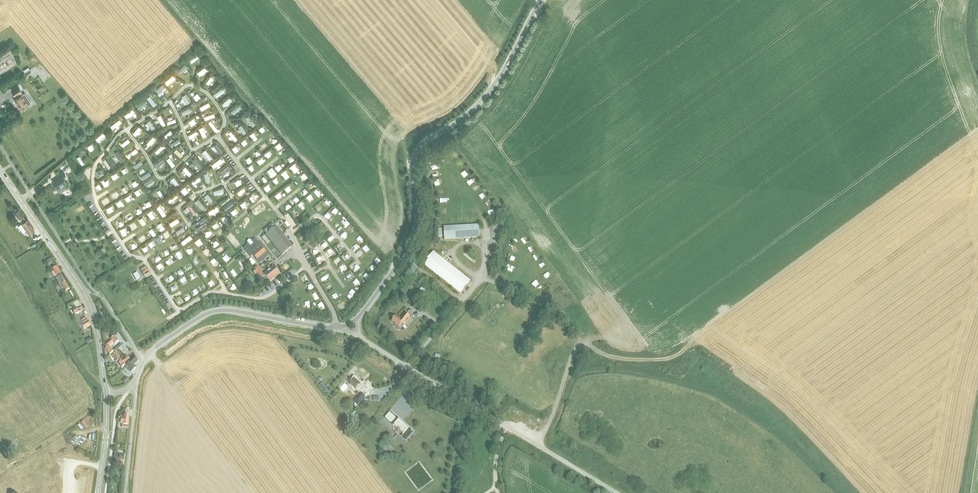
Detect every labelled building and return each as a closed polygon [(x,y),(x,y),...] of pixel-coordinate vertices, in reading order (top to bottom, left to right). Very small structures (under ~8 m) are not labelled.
[(177,75),(185,70),(182,67),(175,72),(177,75)] [(197,77),(205,72),(202,68),(195,74),(197,77)] [(171,76),(163,82),(165,85),(174,80),(171,76)] [(30,103),(24,93),(20,96),(18,93),(21,92),(18,86),(11,90),(15,96),(15,95),(17,98),(14,100),(20,109),(30,103)] [(198,95),(191,100),(193,103),(200,97),(198,95)] [(179,98),(184,106),(187,104),(182,96),(179,98)] [(220,106),(224,110),(231,101),(227,98),(220,106)] [(131,110),(122,116),(124,120),(133,114),(131,110)] [(187,125),(198,119),(197,116),(186,122),(187,125)] [(117,120),(108,128),(110,131),(119,123),(117,120)] [(149,121),(143,124),(147,132),(153,130),(149,121)] [(213,133),(216,130),(208,122),(205,124),(213,133)] [(136,127),(130,134),(134,137),(140,130),(136,127)] [(200,138),(205,136),(201,128),(196,130),(200,138)] [(192,137),(196,135),(194,132),(187,136),(190,142),(194,140),(192,137)] [(224,135),(229,144),(235,141),(229,132),(224,135)] [(93,139),(96,144),(104,139),(101,134),(93,139)] [(151,137),(144,145),(146,147),(153,140),(151,137)] [(126,140),(118,145),(120,148),(128,142),(126,140)] [(215,144),(211,146),(216,154),(220,152),(215,144)] [(159,146),(152,153),(154,155),(162,149),(159,146)] [(133,149),(124,157),(126,160),(135,152),(133,149)] [(177,159),(181,156),(174,150),(171,153),(177,159)] [(200,153),(206,162),(210,159),(204,150),(200,153)] [(114,152),(112,154),(114,157),(113,158),(118,163),(122,160),(114,152)] [(107,159),(100,162),(104,172),(111,168),(107,159)] [(188,163),(195,173),(200,169),(194,159),(188,163)] [(215,168),(221,164),(219,159),(209,166),(211,170),(214,168),(215,168)] [(137,162),(131,168),(133,170),(139,164),(137,162)] [(291,166),(287,169),(292,176),(296,173),(291,166)] [(179,172),(184,179),(190,175),(184,168),(179,172)] [(59,178),(53,182),(56,188),(53,190),(56,194),(65,188),(63,186),(66,183),(63,178),(66,176),(63,172),(57,176),(59,178)] [(202,186),(208,185),(206,174),(200,175),(202,186)] [(168,181),(173,188),(177,186),(172,178),(168,181)] [(191,187),(199,181),(197,178),(188,184),(191,187)] [(229,185),(233,189),(238,184),(235,180),(229,185)] [(177,191),(180,194),(187,189),(185,186),(177,191)] [(237,197),(243,192),(240,189),(234,194),(237,197)] [(154,193),(159,201),(162,198),(157,191),(154,193)] [(167,204),(176,198),(173,195),(165,200),(167,204)] [(322,208),(329,202),(326,199),(319,205),(322,208)] [(187,205),(183,208),(190,217),(193,214),(187,205)] [(160,218),(164,216),(158,206),(154,209),(160,218)] [(214,207),(205,213),(207,216),(216,210),(214,207)] [(317,207),(312,209),(316,215),(320,213),(317,207)] [(34,230),(26,219),(21,223),(29,234),(34,230)] [(168,228),(177,222),(174,219),(166,225),(168,228)] [(282,255),(292,247),(276,227),(275,228),(272,223),(263,231),(266,235),(282,255)] [(465,227),(444,228),(444,239),(480,237),(479,226),(465,227)] [(264,235),(261,238),(267,245),(270,243),(264,235)] [(187,236),(178,243),(181,246),(189,239),(187,236)] [(265,252),(261,248),(262,247),(255,239),(253,240),(251,240),(246,244),(246,246),(244,248),(251,257),(252,255),(256,260),(259,264),(268,256),(265,252)] [(110,253),(111,253),(113,251),(107,242),(104,244),(110,253)] [(460,294),(470,281),(433,252),(423,265),(460,294)] [(113,258),(119,267),(123,265),(116,256),(114,258),(113,258)] [(146,265),(140,269),(144,276),(150,273),(146,265)] [(57,277),(61,275),(56,266),(52,268),(54,271),(51,272),(54,277),(56,276),(57,277)] [(261,279),(264,276),(263,275),(259,269),(257,267),(252,272),(255,275),(257,274),(261,279)] [(273,267),(263,275),(264,276),(269,282),(279,274),(273,267)] [(57,277),(55,278),(57,281),(61,289),(64,288),(65,291),(69,289),(61,275),(57,277)] [(74,303),(71,305),(71,306),(74,305),(76,309),(72,310),(72,311),(74,315),(75,314),(76,315),(79,313),(79,312),(83,310),(81,306),(77,300),(74,303)] [(400,329),(410,317),(406,314),(401,320),(396,316),(394,319),(393,319),(391,320),(392,322),(396,325),(395,326),(397,328),(398,327),(400,329)] [(84,330),(90,326),(85,317),(81,319),(82,320),(80,321),(79,320),(80,320),(76,315),(72,317),(77,325),(79,324),(80,326),(81,325),(81,326),(84,330)] [(110,340),(105,345),(107,348),(105,349),(109,355),(113,352),(109,346),(112,343),(113,343),(114,345),(119,340),(115,336),(110,340)] [(121,360),(117,353),(112,356),(113,358),(114,358),(116,362),(121,360)] [(127,361),(129,360),(127,356),(118,362),(121,368),(125,365),(128,363),(127,361)] [(138,361),(134,357),(129,361),(130,362),(125,367),(131,373),(136,368),(134,365),(138,361)] [(355,391),(361,385),(354,379),(349,385),(355,391)] [(328,390),(323,383),(320,385),(325,392),(328,390)] [(361,393),(356,399),(360,402),(365,397),(361,393)] [(389,412),(384,418),(391,424),(396,418),(389,412)] [(119,418),(119,420),(121,420),(121,423),(122,423),(122,424),(122,427),(128,428),(129,419),(120,418),(119,418)] [(399,419),(393,426),(394,426),(403,434),(403,435),(401,438),(406,442),(414,432),(415,433),(399,419)] [(77,447),(83,439),(79,437),(73,445),(77,447)] [(115,453),(115,458),(117,458),(116,464),(123,465),(125,455),(115,453)]
